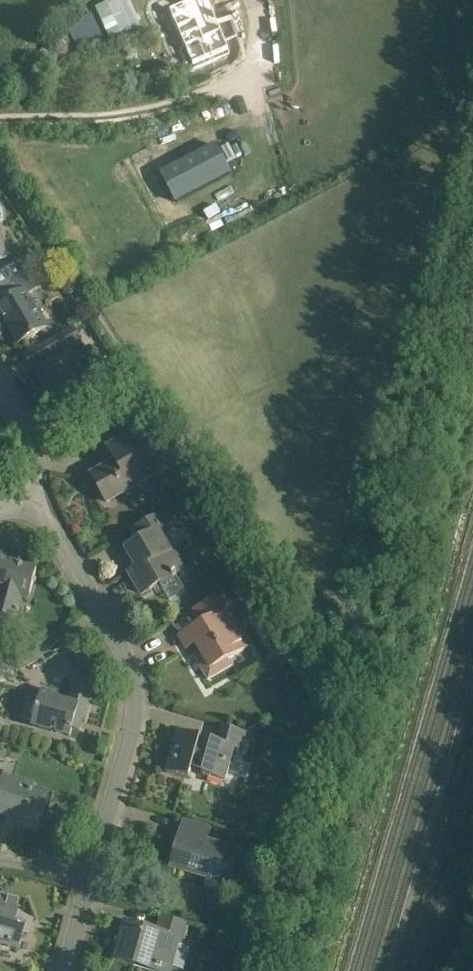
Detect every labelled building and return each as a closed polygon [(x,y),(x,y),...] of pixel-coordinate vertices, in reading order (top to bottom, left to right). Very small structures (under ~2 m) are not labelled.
[(99,33),(109,29),(109,30),(117,27),(116,25),(126,20),(117,0),(84,0),(85,1),(92,17),(99,33)] [(163,20),(186,77),(224,60),(199,2),(163,20)] [(36,253),(24,260),(31,271),(42,265),(36,253)] [(11,285),(32,273),(23,259),(3,271),(11,285)] [(18,345),(47,327),(28,294),(40,287),(32,273),(11,285),(17,295),(0,305),(0,314),(18,345)] [(72,352),(70,349),(82,342),(73,328),(45,344),(52,357),(31,369),(35,374),(57,411),(85,394),(70,369),(76,366),(77,361),(72,352)] [(167,469),(153,446),(151,447),(141,429),(108,447),(116,461),(92,475),(100,490),(101,489),(108,502),(107,502),(108,503),(167,469)] [(171,465),(181,459),(181,458),(174,445),(173,446),(163,451),(171,465)] [(139,542),(126,549),(138,569),(131,573),(130,574),(133,580),(141,594),(166,580),(167,582),(171,580),(170,578),(178,574),(185,569),(186,569),(174,548),(172,549),(171,548),(161,530),(171,525),(163,512),(132,530),(139,542)] [(30,594),(37,569),(10,562),(9,565),(0,563),(0,586),(5,588),(0,607),(0,615),(16,620),(24,592),(30,594)] [(235,608),(225,591),(193,610),(201,624),(179,637),(187,650),(196,644),(203,655),(196,659),(208,680),(232,666),(228,659),(256,643),(255,642),(248,646),(228,612),(235,608)] [(13,659),(20,671),(43,658),(37,646),(13,659)] [(32,726),(70,737),(72,729),(79,731),(91,687),(76,682),(69,703),(55,699),(56,695),(42,691),(32,726)] [(235,749),(241,751),(246,733),(222,726),(218,743),(212,741),(211,743),(201,740),(201,738),(178,732),(166,773),(189,779),(195,760),(206,763),(202,776),(225,782),(235,749)] [(45,798),(29,793),(31,784),(2,776),(0,782),(0,816),(6,818),(5,824),(35,833),(45,798)] [(182,835),(173,867),(211,876),(208,887),(226,891),(236,850),(205,842),(209,828),(186,822),(186,823),(187,824),(184,835),(182,835)] [(17,949),(21,934),(27,936),(32,920),(15,915),(19,903),(0,898),(0,945),(17,949)] [(124,923),(114,961),(134,967),(136,957),(184,970),(190,949),(182,947),(182,945),(188,924),(162,917),(157,932),(124,923)]
